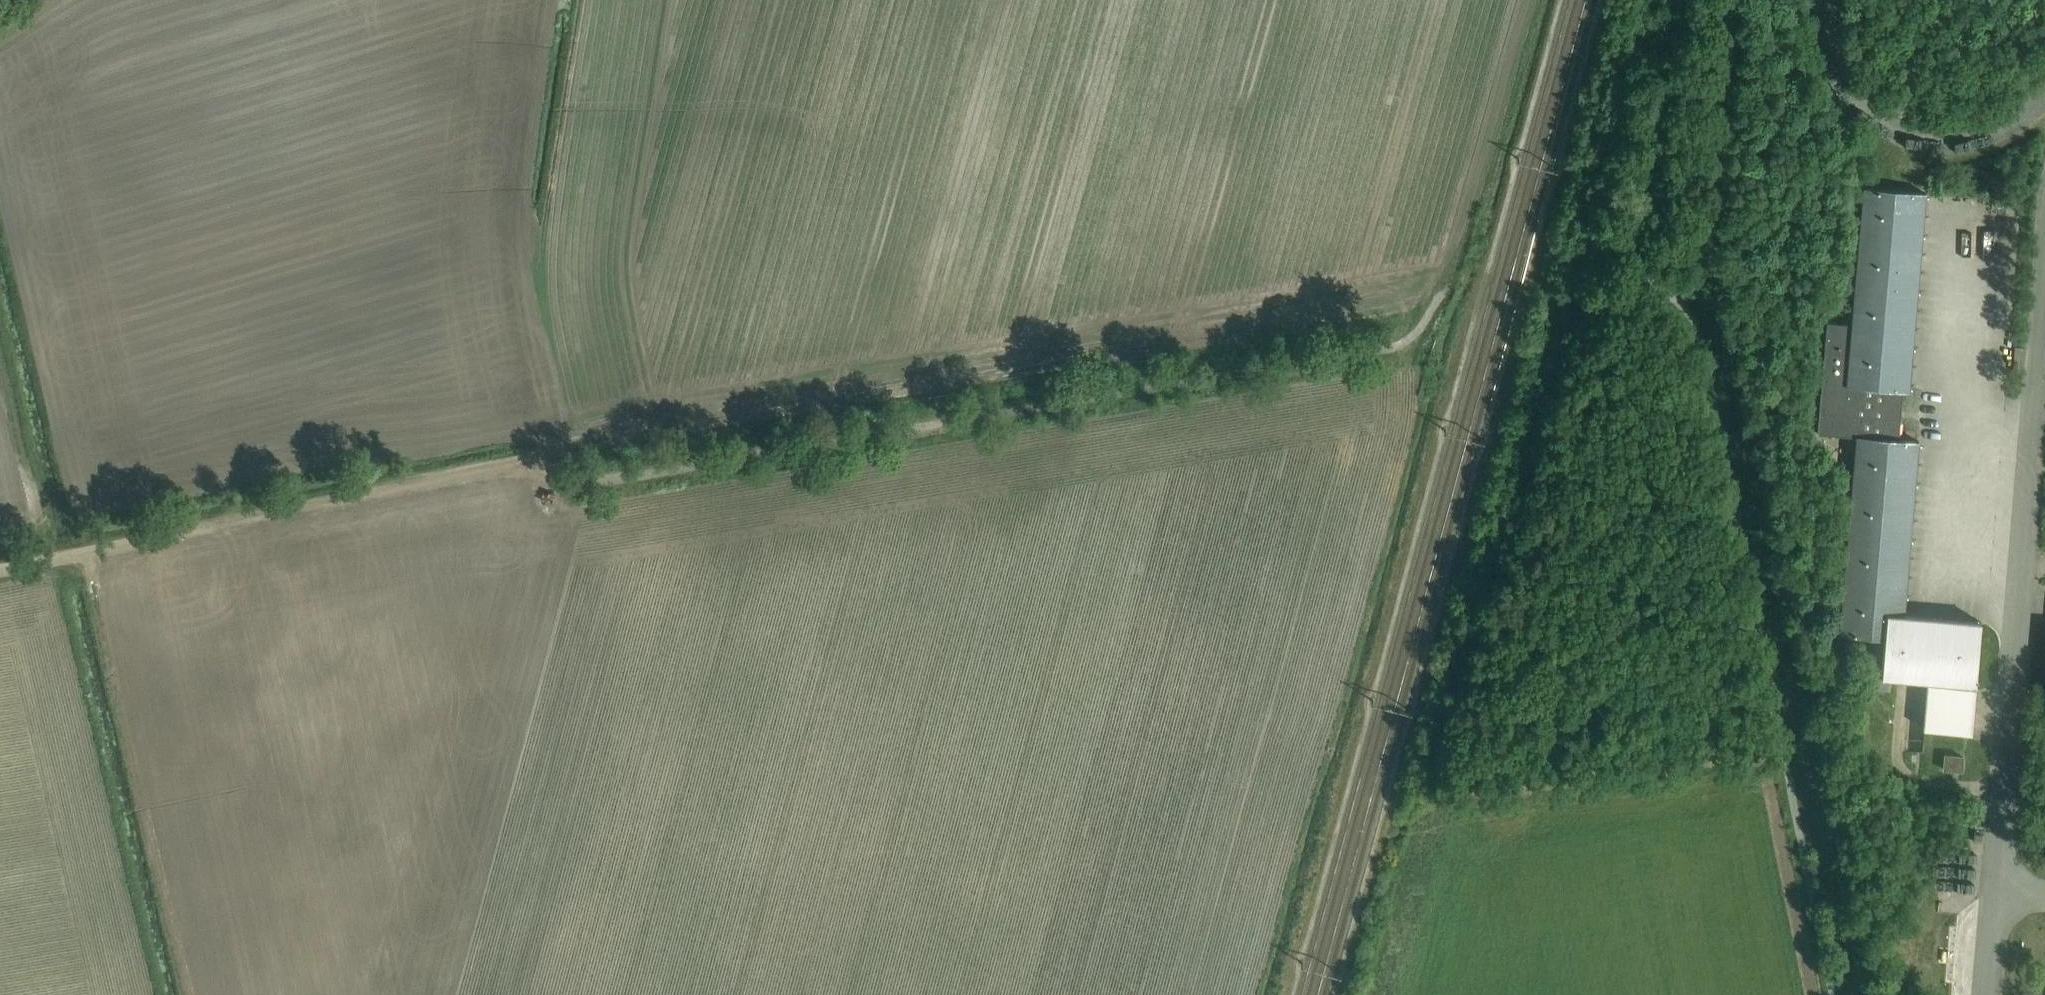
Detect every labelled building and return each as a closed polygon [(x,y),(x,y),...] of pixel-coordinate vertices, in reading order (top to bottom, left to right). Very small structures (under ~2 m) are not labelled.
[(1885,638),(1882,670),(1882,676),(1975,684),(1981,623),(1979,622),(1904,616),(1918,442),(1898,440),(1902,391),(1909,392),(1925,194),(1864,189),(1852,326),(1827,323),(1818,435),(1857,438),(1840,635),(1885,638)] [(1888,692),(1888,682),(1879,681),(1878,691),(1888,692)] [(1962,773),(1964,757),(1945,756),(1943,771),(1962,773)]
